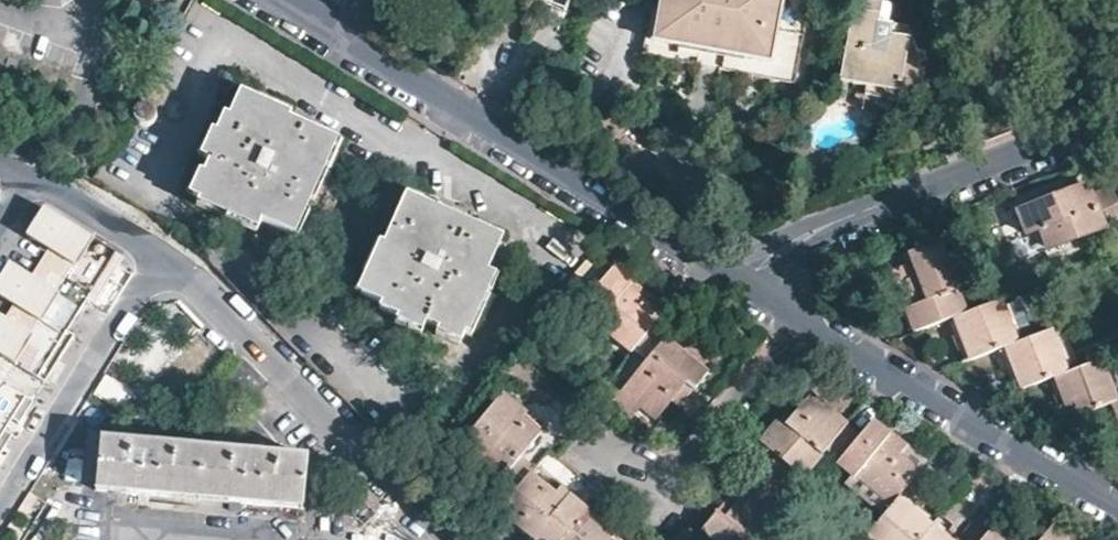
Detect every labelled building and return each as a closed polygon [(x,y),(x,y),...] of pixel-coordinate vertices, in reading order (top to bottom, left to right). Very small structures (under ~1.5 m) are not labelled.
[(808,0),(659,0),(651,39),(647,38),(643,54),(794,81),(808,0)] [(920,52),(920,48),(914,28),(911,23),(907,21),(881,16),(884,0),(855,0),(842,78),(868,83),(867,89),(925,98),(929,93),(933,77),(926,75),(927,65),(919,63),(920,52)] [(291,233),(335,137),(239,94),(229,115),(224,112),(204,157),(209,160),(194,194),(259,222),(261,220),(291,233)] [(153,119),(154,112),(151,107),(147,104),(141,104),(137,105),(134,108),(133,111),(133,118),(138,123),(146,125),(153,119)] [(1117,220),(1106,189),(1090,195),(1086,184),(1047,198),(1046,197),(1044,197),(1043,198),(1042,200),(1018,209),(1027,234),(1041,229),(1048,249),(1103,228),(1103,227),(1117,220)] [(1106,189),(1117,220),(1117,184),(1106,189)] [(486,270),(499,240),(404,198),(362,294),(382,303),(380,308),(422,326),(424,323),(459,338),(490,272),(486,270)] [(45,382),(59,361),(74,336),(67,332),(87,300),(94,305),(111,277),(123,258),(45,209),(37,221),(27,235),(49,249),(32,277),(9,263),(2,275),(0,278),(0,295),(14,305),(5,319),(0,316),(0,354),(45,382)] [(891,269),(915,332),(942,322),(966,313),(939,240),(905,253),(905,254),(911,252),(914,261),(891,269)] [(654,323),(660,315),(626,287),(631,280),(611,264),(607,271),(587,254),(555,292),(578,312),(592,322),(630,353),(632,350),(654,323)] [(1030,336),(1015,294),(1000,299),(1016,342),(1030,336)] [(1000,299),(966,313),(942,322),(952,346),(957,344),(964,362),(992,351),(1016,342),(1000,299)] [(592,322),(578,312),(573,318),(586,329),(592,322)] [(668,335),(654,323),(632,350),(646,362),(620,393),(639,408),(654,419),(672,399),(686,412),(696,400),(688,394),(706,371),(666,338),(668,335)] [(1007,374),(1014,391),(1045,380),(1066,372),(1050,328),(1016,342),(992,351),(1002,376),(1007,374)] [(1067,424),(1102,410),(1117,405),(1117,400),(1103,358),(1066,372),(1045,380),(1055,407),(1060,405),(1067,424)] [(9,441),(14,434),(6,429),(12,420),(19,424),(25,414),(33,401),(0,380),(0,455),(9,441)] [(127,406),(130,384),(97,381),(94,402),(127,406)] [(456,445),(512,492),(528,472),(534,466),(522,455),(539,434),(514,414),(519,407),(501,392),(456,445)] [(828,448),(848,424),(809,392),(782,423),(776,419),(759,441),(776,457),(765,470),(792,491),(804,477),(800,473),(818,453),(822,455),(828,448)] [(639,408),(620,393),(612,402),(631,417),(639,408)] [(1117,437),(1117,405),(1102,410),(1110,431),(1115,430),(1116,431),(1117,437)] [(884,512),(900,493),(918,472),(899,457),(906,448),(890,435),(889,436),(872,421),(861,435),(848,424),(828,448),(840,458),(837,461),(852,475),(847,479),(847,481),(847,482),(848,483),(848,484),(844,490),(854,499),(860,493),(884,512)] [(302,509),(307,457),(101,438),(96,490),(115,492),(278,507),(302,509)] [(765,470),(739,501),(724,490),(715,501),(720,505),(702,528),(718,539),(777,539),(795,518),(787,511),(787,509),(781,504),(792,491),(765,470)] [(499,508),(538,539),(562,539),(586,510),(566,494),(560,500),(528,472),(512,492),(499,508)] [(939,518),(937,517),(930,524),(911,508),(914,504),(900,493),(884,512),(866,534),(873,539),(921,539),(932,527),(939,518)] [(562,539),(609,539),(600,533),(605,527),(586,510),(562,539)] [(1070,537),(1068,537),(1066,538),(1050,525),(1038,539),(1069,539),(1070,537)] [(932,527),(921,539),(948,539),(932,527)] [(987,531),(980,539),(998,539),(987,531)]
